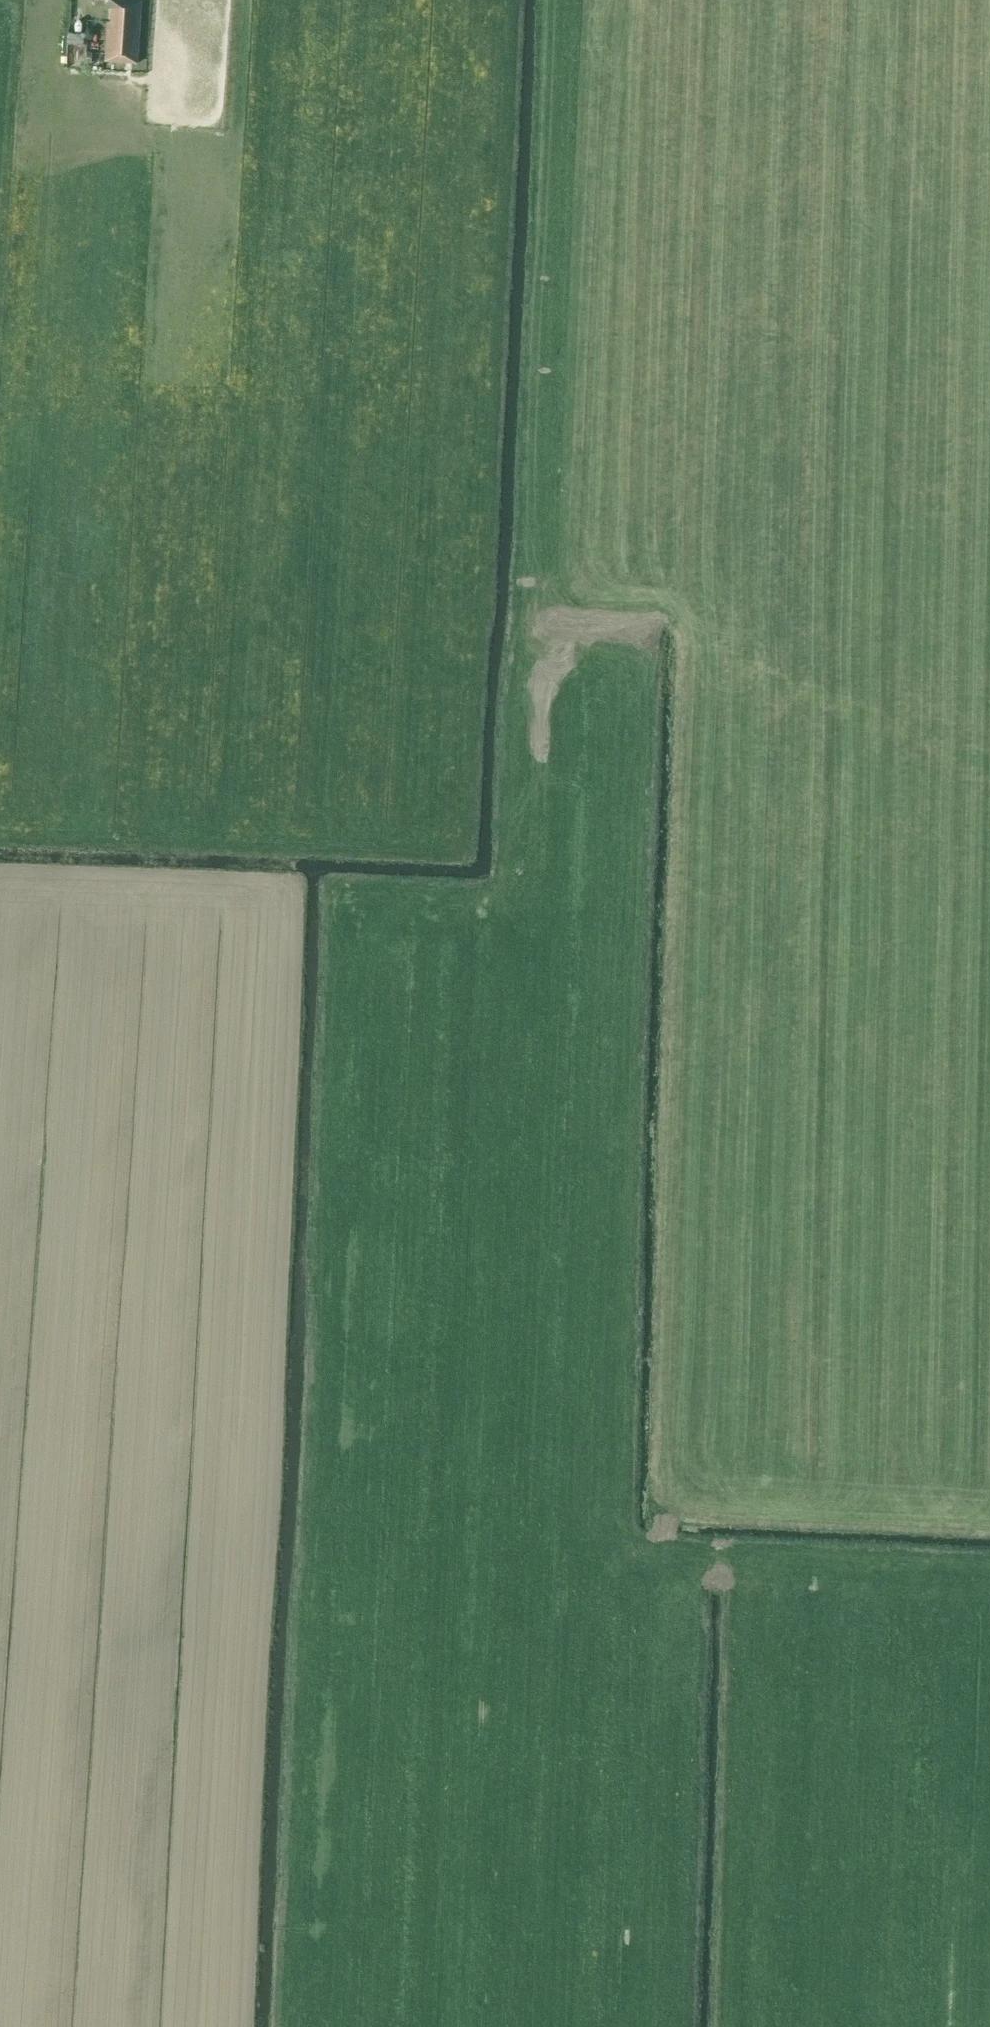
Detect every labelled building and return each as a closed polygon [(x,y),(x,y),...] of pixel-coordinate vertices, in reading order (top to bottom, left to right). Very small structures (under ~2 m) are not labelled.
[(137,63),(141,1),(128,0),(109,0),(109,8),(112,8),(111,21),(108,21),(105,61),(137,63)] [(86,18),(71,17),(70,39),(85,40),(86,18)]
